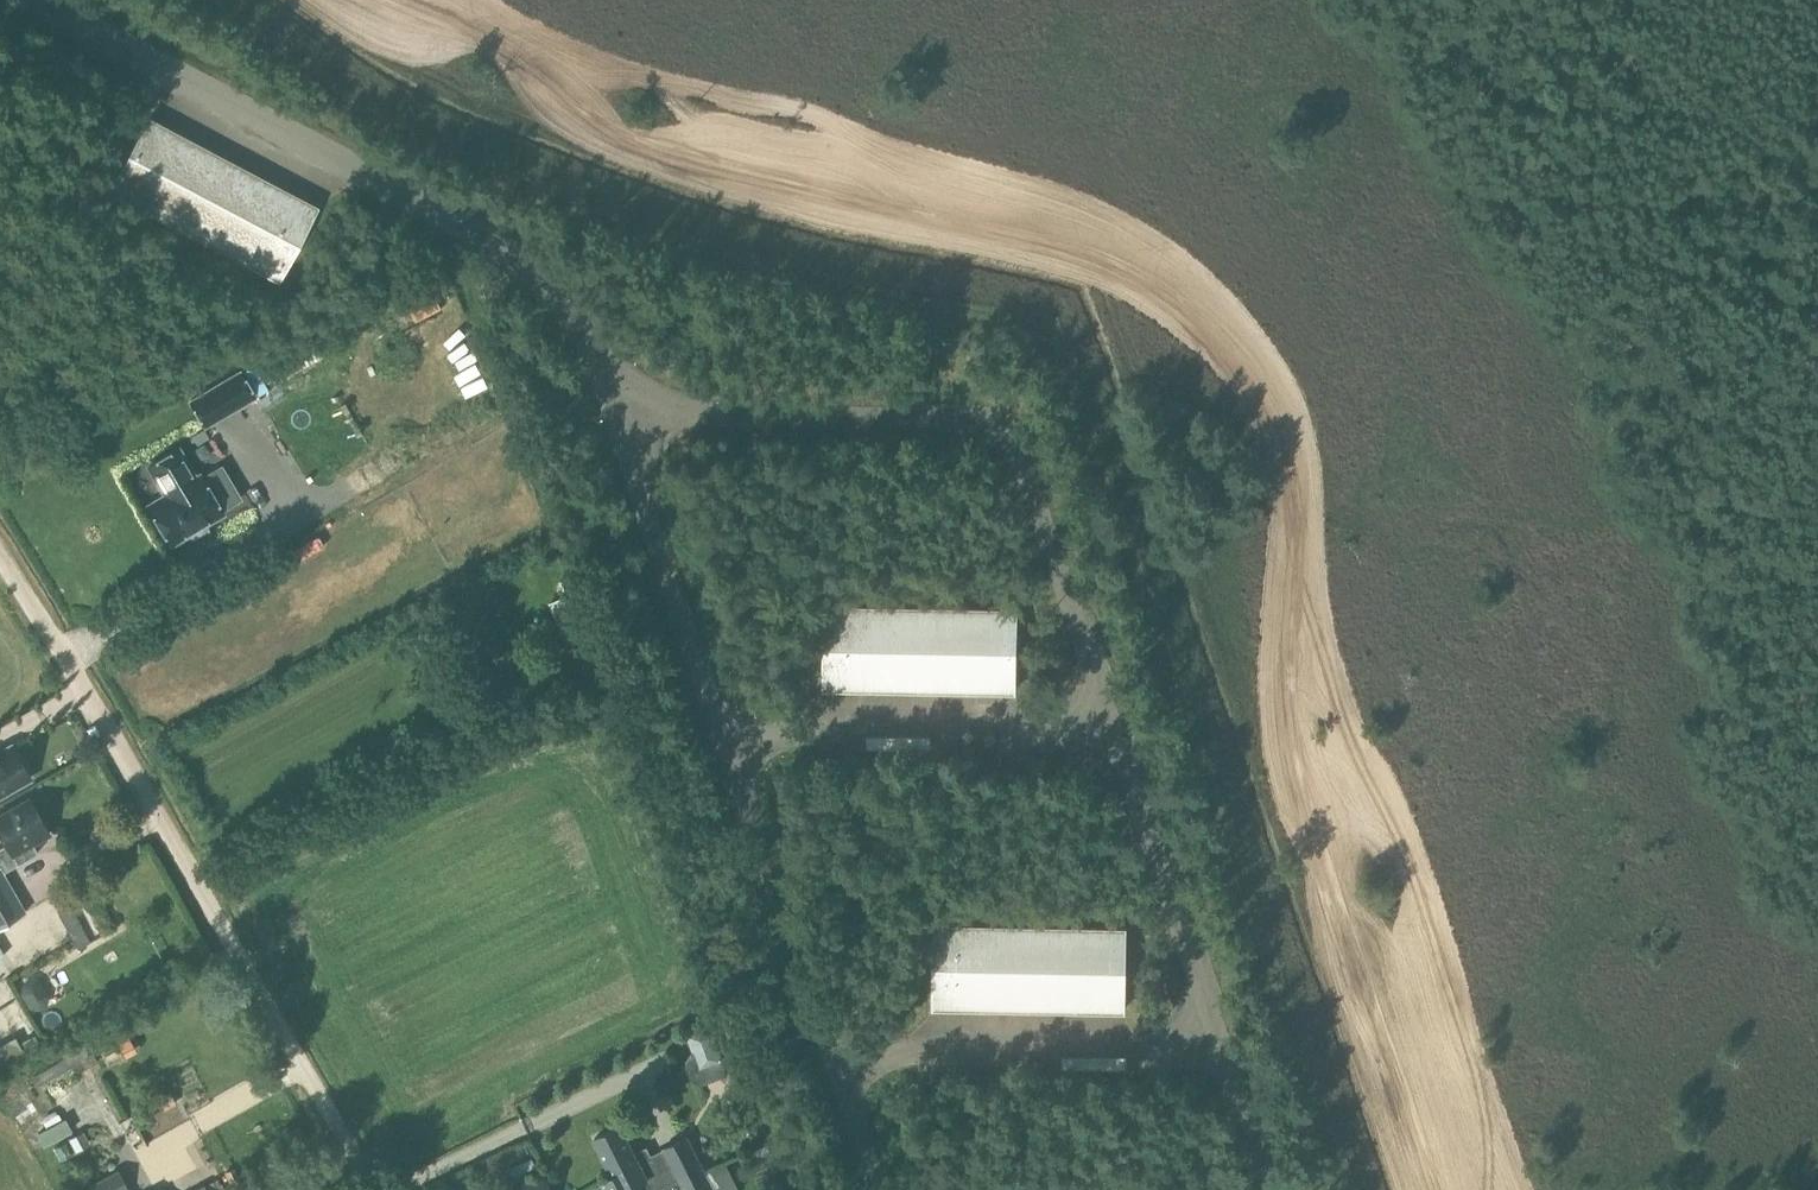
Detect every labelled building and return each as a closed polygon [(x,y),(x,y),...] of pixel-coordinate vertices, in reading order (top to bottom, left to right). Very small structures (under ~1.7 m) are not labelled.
[(148,117),(108,191),(278,283),(317,207),(148,117)] [(256,397),(240,371),(189,401),(205,427),(256,397)] [(163,489),(164,488),(168,494),(149,506),(171,543),(190,532),(193,537),(207,529),(204,523),(222,512),(220,509),(239,498),(221,467),(202,478),(200,475),(195,478),(178,449),(149,465),(163,489)] [(579,635),(563,596),(548,602),(564,641),(579,635)] [(825,605),(823,690),(1017,694),(1018,609),(825,605)] [(585,645),(572,649),(576,662),(589,657),(585,645)] [(30,780),(26,773),(26,767),(26,763),(23,759),(15,753),(12,747),(0,753),(0,797),(30,780)] [(26,914),(3,874),(38,854),(33,845),(49,835),(29,800),(0,817),(0,835),(6,846),(0,850),(0,928),(26,914)] [(91,941),(74,908),(60,915),(79,948),(91,941)] [(933,925),(932,1010),(1126,1013),(1127,928),(933,925)] [(47,1003),(49,994),(41,980),(32,977),(24,982),(21,992),(31,1006),(38,1008),(47,1003)] [(711,1025),(686,1035),(700,1070),(725,1060),(711,1025)] [(0,1045),(0,1072),(43,1049),(35,1035),(21,1042),(17,1036),(0,1045)] [(84,1044),(62,1055),(73,1076),(99,1062),(94,1053),(90,1055),(84,1044)] [(67,1118),(37,1134),(43,1149),(74,1132),(67,1118)] [(623,1125),(597,1137),(615,1175),(603,1181),(605,1183),(596,1187),(597,1189),(654,1189),(623,1125)] [(84,1131),(69,1139),(77,1154),(92,1146),(84,1131)] [(691,1139),(668,1150),(681,1179),(705,1168),(691,1139)] [(703,1154),(709,1172),(732,1163),(725,1146),(703,1154)] [(705,1168),(681,1179),(686,1189),(715,1189),(705,1168)] [(92,1186),(94,1189),(130,1189),(120,1170),(92,1186)] [(516,1189),(552,1189),(546,1176),(516,1189)]
